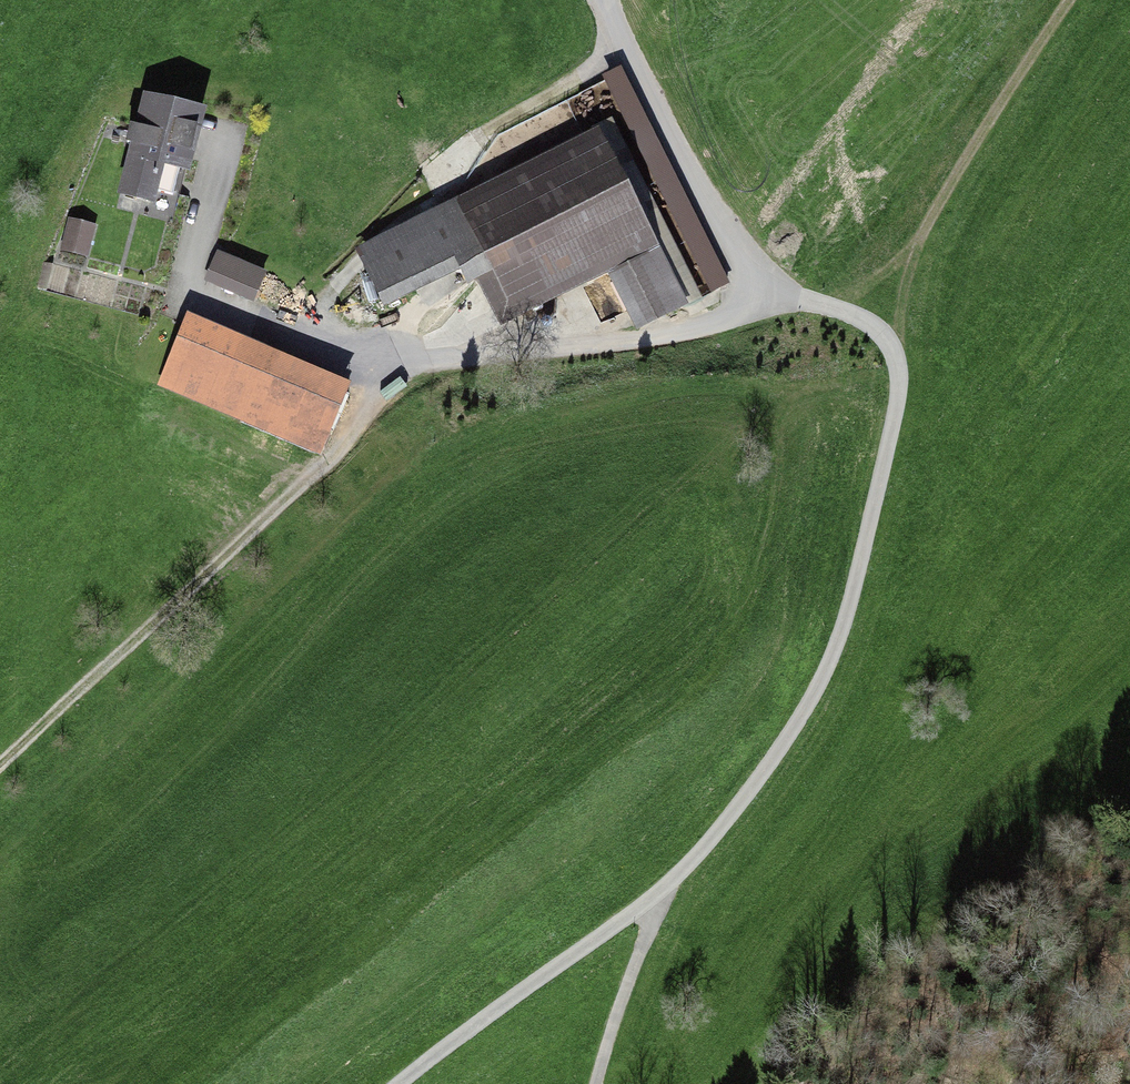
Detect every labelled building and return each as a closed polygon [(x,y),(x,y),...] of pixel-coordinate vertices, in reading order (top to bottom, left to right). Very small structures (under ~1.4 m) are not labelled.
[(623,64),(604,72),(631,132),(649,124),(623,64)] [(203,103),(143,89),(119,190),(155,199),(165,160),(188,166),(203,103)] [(516,313),(605,269),(630,318),(687,289),(603,123),(362,243),(391,299),(449,270),(460,292),(496,274),(516,313)] [(86,255),(94,222),(69,216),(61,249),(86,255)] [(204,279),(254,299),(267,269),(217,248),(204,279)] [(157,383),(320,451),(350,378),(188,311),(157,383)]
